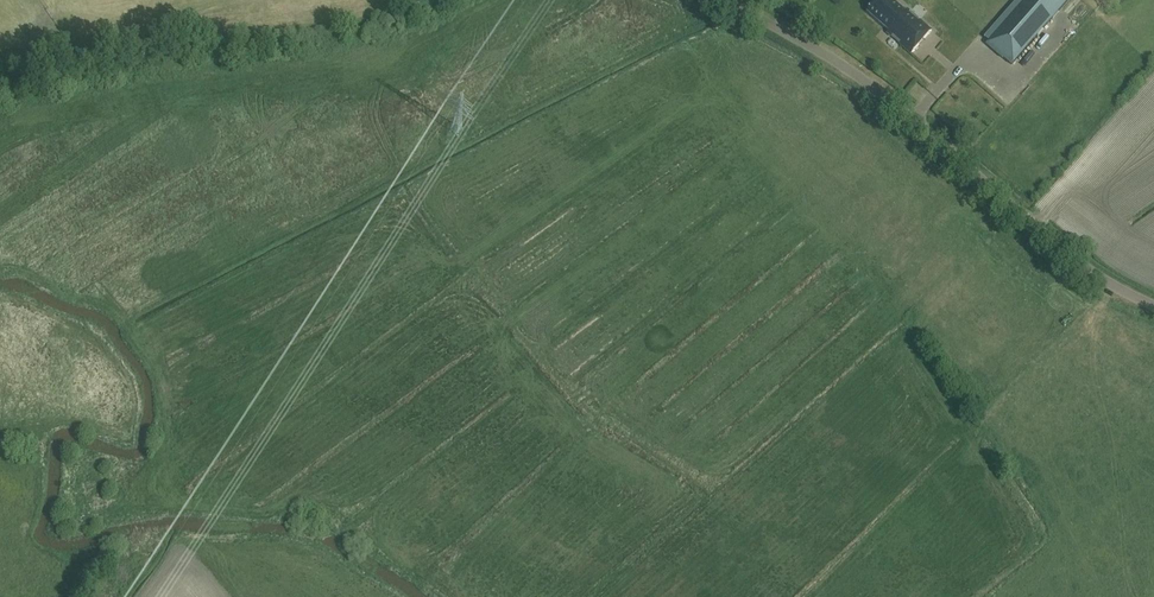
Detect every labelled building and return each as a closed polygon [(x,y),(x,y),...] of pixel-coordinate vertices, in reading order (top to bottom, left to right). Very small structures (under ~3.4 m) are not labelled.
[(893,0),(879,0),(869,13),(904,42),(901,46),(912,55),(931,31),(893,0)] [(1012,64),(1069,0),(1025,0),(991,38),(1007,52),(1003,57),(1012,64)]
